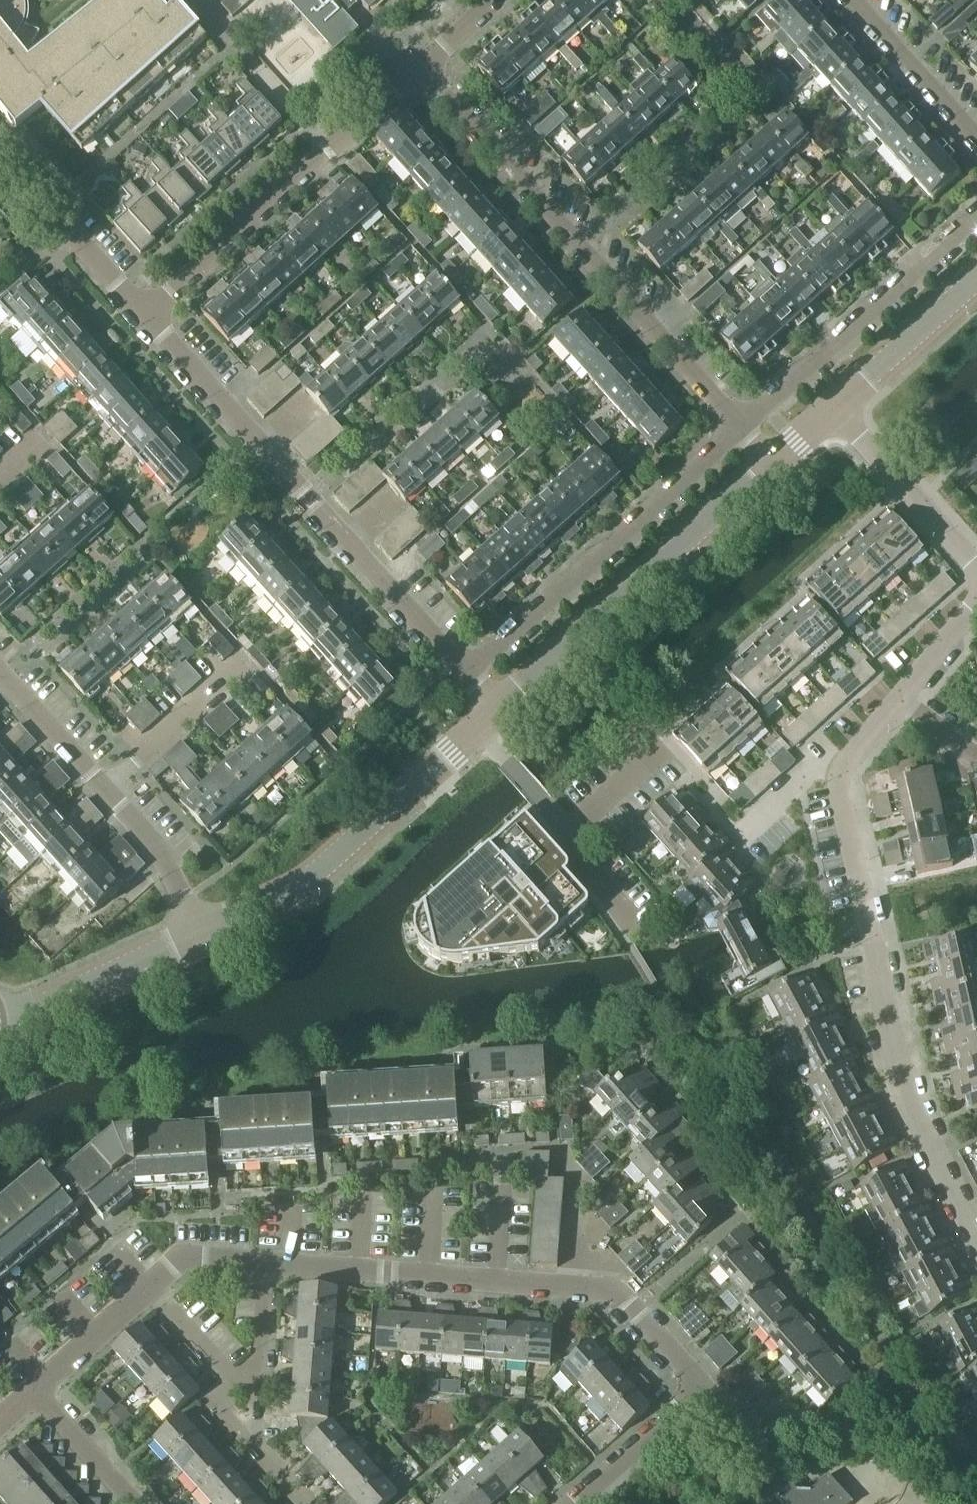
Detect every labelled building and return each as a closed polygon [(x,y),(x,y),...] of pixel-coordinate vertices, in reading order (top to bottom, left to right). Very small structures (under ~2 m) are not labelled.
[(16,128),(43,106),(82,150),(207,38),(176,5),(168,12),(159,0),(104,0),(39,52),(33,44),(35,41),(37,38),(39,35),(40,31),(24,24),(25,20),(26,16),(26,12),(26,8),(26,4),(25,0),(0,0),(0,107),(16,128)] [(233,17),(251,0),(227,0),(222,5),(233,17)] [(380,0),(287,0),(334,53),(360,30),(345,14),(361,1),(369,10),(380,0)] [(555,4),(578,30),(590,19),(595,26),(600,21),(599,20),(602,18),(585,0),(560,0),(555,4)] [(602,18),(599,20),(600,21),(606,29),(613,23),(606,15),(610,12),(605,6),(611,0),(585,0),(602,18)] [(658,0),(655,0),(654,1),(655,2),(662,10),(665,7),(658,0)] [(749,11),(759,3),(756,0),(739,0),(749,11)] [(783,32),(817,0),(802,0),(801,1),(800,0),(774,0),(757,15),(770,29),(769,31),(772,35),(775,32),(780,28),(783,32)] [(799,50),(825,27),(815,16),(824,7),(817,0),(783,32),(799,50)] [(953,8),(958,13),(972,0),(961,0),(953,8)] [(710,13),(718,5),(715,2),(707,9),(710,13)] [(537,4),(529,11),(560,46),(578,30),(555,4),(545,13),(537,4)] [(962,18),(966,23),(976,13),(976,4),(962,18)] [(958,13),(953,8),(950,5),(931,21),(939,30),(958,13)] [(530,27),(518,38),(541,63),(560,46),(529,11),(522,18),(530,27)] [(971,27),(966,23),(962,18),(943,35),(952,44),(971,27)] [(613,23),(606,29),(614,37),(617,35),(620,31),(613,23)] [(815,68),(850,37),(844,30),(834,38),(825,27),(799,50),(815,68)] [(620,31),(617,35),(624,43),(628,40),(620,31)] [(775,32),(772,35),(766,40),(772,47),(781,38),(775,32)] [(822,75),(832,86),(857,64),(847,53),(857,44),(850,37),(815,68),(811,71),(808,69),(799,77),(805,83),(813,76),(817,80),(822,75)] [(500,38),(492,44),(523,79),(529,85),(547,69),(541,63),(518,38),(508,47),(500,38)] [(772,47),(766,40),(757,48),(763,55),(772,47)] [(523,79),(492,44),(485,51),(493,60),(481,71),(504,96),(523,79)] [(634,61),(642,69),(649,63),(641,54),(632,45),(629,48),(638,57),(634,61)] [(560,52),(569,62),(575,57),(566,46),(560,52)] [(575,57),(569,62),(576,71),(583,65),(575,57)] [(656,78),(679,103),(697,86),(675,61),(656,78)] [(232,63),(219,63),(219,73),(232,72),(232,63)] [(637,95),(659,121),(679,103),(656,78),(653,74),(656,71),(649,63),(642,69),(646,74),(631,87),(637,95)] [(832,86),(849,105),(883,74),(877,66),(867,75),(857,64),(832,86)] [(849,105),(865,124),(891,101),(881,90),(890,82),(883,74),(849,105)] [(796,92),(805,83),(799,77),(790,85),(796,92)] [(597,94),(605,102),(611,97),(595,78),(592,81),(601,91),(597,94)] [(242,109),(229,120),(228,121),(252,148),(251,149),(254,152),(269,138),(266,135),(281,121),(244,80),(237,86),(246,96),(237,103),(242,109)] [(549,95),(542,100),(551,109),(557,104),(549,95)] [(637,95),(619,111),(642,137),(659,121),(637,95)] [(611,97),(605,102),(613,111),(619,105),(611,97)] [(214,135),(201,146),(200,147),(224,173),(223,174),(226,177),(240,164),(237,161),(251,149),(252,148),(228,121),(229,120),(209,98),(202,105),(208,112),(209,112),(218,122),(209,129),(214,135)] [(551,109),(542,100),(524,117),(532,126),(551,109)] [(865,124),(882,142),(916,111),(909,103),(900,111),(891,101),(865,124)] [(177,103),(169,111),(177,120),(185,112),(177,103)] [(842,106),(832,114),(838,121),(848,113),(842,106)] [(561,108),(555,114),(563,123),(569,117),(561,108)] [(379,139),(396,159),(432,126),(428,122),(424,126),(410,111),(379,139)] [(619,111),(600,129),(623,154),(642,137),(619,111)] [(882,142),(898,161),(923,138),(913,126),(922,118),(916,111),(882,142)] [(787,113),(769,130),(792,155),(810,138),(787,113)] [(563,123),(555,114),(536,131),(544,140),(563,123)] [(838,121),(832,114),(823,122),(829,129),(838,121)] [(396,159),(412,177),(444,148),(431,134),(435,130),(432,126),(396,159)] [(600,129),(582,145),(605,170),(623,154),(600,129)] [(769,130),(750,147),(773,172),(792,155),(769,130)] [(186,161),(173,172),(172,173),(195,199),(195,200),(197,203),(212,189),(210,186),(223,174),(224,173),(200,147),(201,146),(188,131),(181,138),(190,148),(181,155),(186,161)] [(898,161),(914,178),(949,147),(942,140),(932,148),(923,138),(898,161)] [(146,155),(149,146),(136,142),(133,151),(146,155)] [(875,143),(866,151),(871,157),(881,149),(875,143)] [(605,170),(582,145),(563,162),(586,187),(605,170)] [(750,147),(732,163),(754,188),(773,172),(750,147)] [(949,147),(914,178),(930,196),(955,174),(945,162),(954,154),(949,147)] [(412,177),(428,195),(464,162),(461,159),(457,163),(444,148),(412,177)] [(871,157),(866,151),(857,159),(862,165),(871,157)] [(350,165),(367,184),(377,175),(360,155),(350,165)] [(792,162),(799,170),(806,165),(798,156),(792,162)] [(157,186),(144,198),(143,199),(167,225),(166,226),(168,229),(183,216),(180,213),(195,200),(195,199),(172,173),(173,172),(159,157),(152,164),(161,173),(152,181),(157,186)] [(428,195),(445,214),(477,185),(464,170),(468,167),(464,162),(428,195)] [(105,170),(111,177),(119,170),(113,163),(105,170)] [(732,163),(713,180),(741,212),(742,211),(742,212),(757,198),(754,195),(758,192),(754,188),(732,163)] [(806,165),(799,170),(806,179),(813,173),(806,165)] [(869,178),(864,182),(867,186),(876,179),(872,174),(869,178)] [(331,187),(328,190),(361,227),(379,210),(350,177),(335,191),(331,187)] [(713,180),(695,196),(721,225),(717,228),(720,232),(725,237),(731,231),(726,225),(741,212),(713,180)] [(143,199),(144,198),(131,183),(123,190),(132,199),(123,207),(128,212),(114,225),(140,255),(155,241),(152,238),(166,226),(167,225),(143,199)] [(445,214),(462,232),(498,200),(495,196),(490,200),(477,185),(445,214)] [(374,193),(383,202),(391,195),(382,186),(374,193)] [(754,195),(757,198),(762,203),(768,198),(761,189),(758,192),(754,195)] [(327,198),(312,211),(342,244),(361,227),(328,190),(324,194),(327,198)] [(878,201),(883,206),(892,198),(888,193),(878,201)] [(391,195),(383,202),(392,212),(400,205),(391,195)] [(695,196),(676,213),(699,238),(709,229),(716,236),(720,232),(717,228),(721,225),(695,196)] [(827,202),(835,210),(841,205),(833,196),(827,202)] [(768,198),(762,203),(769,212),(775,206),(768,198)] [(892,198),(883,206),(900,225),(910,217),(892,198)] [(462,232),(478,251),(510,222),(497,208),(501,204),(498,200),(462,232)] [(847,216),(882,255),(888,249),(879,239),(891,229),(869,204),(858,214),(854,210),(850,214),(847,216)] [(825,230),(854,262),(865,251),(874,262),(882,255),(847,216),(850,214),(841,205),(835,210),(840,216),(825,230)] [(294,220),(290,224),(323,260),(342,244),(312,211),(298,224),(294,220)] [(676,213),(658,230),(680,255),(699,238),(676,213)] [(478,251),(494,269),(531,236),(527,233),(523,237),(510,222),(478,251)] [(408,230),(416,239),(424,232),(416,223),(408,230)] [(290,231),(275,245),(304,277),(323,260),(290,224),(286,227),(290,231)] [(790,235),(798,244),(804,238),(796,229),(790,235)] [(680,255),(658,230),(639,247),(661,272),(680,255)] [(810,250),(844,289),(852,282),(842,272),(854,262),(825,230),(809,244),(813,247),(810,250)] [(731,231),(725,237),(732,245),(739,239),(731,231)] [(424,232),(416,239),(425,249),(433,242),(424,232)] [(391,243),(398,250),(408,241),(401,234),(391,243)] [(494,269),(511,288),(543,259),(530,245),(535,241),(531,236),(494,269)] [(795,270),(817,295),(828,285),(837,295),(844,289),(810,250),(813,247),(809,244),(804,238),(798,244),(803,249),(788,263),(795,271),(795,270)] [(257,253),(253,257),(286,294),(304,277),(275,245),(261,257),(257,253)] [(403,254),(394,263),(400,270),(409,262),(403,254)] [(253,264),(238,278),(268,310),(286,294),(253,257),(250,260),(253,264)] [(373,259),(363,267),(370,275),(380,266),(373,259)] [(441,267),(450,276),(458,269),(449,259),(441,267)] [(511,288),(527,306),(564,274),(561,270),(556,274),(543,259),(511,288)] [(753,268),(761,277),(768,271),(760,262),(753,268)] [(400,270),(394,263),(384,272),(390,279),(400,270)] [(370,275),(363,267),(354,276),(361,283),(370,275)] [(458,269),(450,276),(458,286),(466,279),(458,269)] [(706,270),(700,276),(708,285),(714,279),(706,270)] [(773,283),(776,287),(777,287),(808,321),(815,315),(806,305),(817,295),(795,270),(795,271),(784,280),(780,276),(775,280),(776,280),(773,283)] [(751,296),(758,303),(780,328),(791,318),(800,328),(808,321),(777,287),(776,287),(773,283),(776,280),(775,280),(768,271),(761,277),(765,282),(751,296)] [(564,274),(527,306),(544,325),(577,297),(563,282),(568,278),(564,274)] [(438,275),(419,291),(442,316),(460,300),(438,275)] [(27,325),(57,298),(50,290),(47,293),(36,282),(33,284),(26,276),(0,300),(0,306),(12,319),(17,314),(27,325)] [(708,285),(700,276),(681,293),(689,302),(708,285)] [(221,286),(216,290),(249,327),(268,310),(238,278),(224,290),(221,286)] [(718,284),(712,290),(720,299),(727,293),(718,284)] [(366,288),(356,296),(362,304),(372,295),(366,288)] [(249,327),(216,290),(213,293),(216,297),(201,310),(231,343),(249,327)] [(720,299),(712,290),(693,306),(702,316),(720,299)] [(419,291),(400,308),(423,333),(442,316),(419,291)] [(336,292),(326,301),(333,309),(343,299),(336,292)] [(362,304),(356,296),(347,304),(353,312),(362,304)] [(32,341),(38,348),(70,319),(61,308),(63,305),(57,298),(27,325),(37,336),(32,341)] [(475,304),(483,313),(490,307),(481,298),(475,304)] [(333,309),(326,301),(317,309),(324,317),(333,309)] [(758,303),(740,320),(771,354),(778,348),(769,338),(780,328),(758,303)] [(490,307),(483,313),(492,323),(498,317),(490,307)] [(400,308),(381,325),(404,350),(423,333),(400,308)] [(555,338),(572,356),(608,324),(606,321),(601,325),(587,309),(555,338)] [(740,320),(735,314),(727,321),(732,327),(720,337),(742,362),(754,352),(763,362),(771,354),(740,320)] [(51,351),(60,362),(90,334),(83,327),(80,329),(70,319),(38,348),(46,356),(51,351)] [(329,320),(319,329),(325,337),(336,328),(329,320)] [(572,356),(589,375),(620,346),(612,337),(617,333),(608,324),(572,356)] [(300,325),(289,334),(296,342),(306,332),(300,325)] [(381,325),(362,342),(385,367),(404,350),(381,325)] [(325,337),(319,329),(310,337),(317,345),(325,337)] [(66,377),(72,384),(104,355),(94,345),(97,342),(90,334),(60,362),(70,373),(66,377)] [(296,342),(289,334),(280,342),(287,350),(296,342)] [(508,341),(517,351),(524,345),(515,335),(508,341)] [(338,351),(344,358),(367,383),(385,367),(362,342),(358,346),(346,343),(338,351)] [(291,354),(298,361),(308,353),(301,345),(291,354)] [(589,375),(606,394),(642,361),(638,357),(634,361),(620,346),(589,375)] [(249,365),(259,375),(278,358),(268,348),(249,365)] [(84,386),(94,397),(123,371),(117,364),(114,367),(104,355),(72,384),(79,391),(84,386)] [(527,363),(536,372),(543,366),(535,356),(527,363)] [(344,358),(326,374),(348,399),(367,383),(344,358)] [(606,394),(622,412),(654,383),(642,369),(646,366),(642,361),(606,394)] [(285,366),(275,374),(283,383),(293,375),(285,366)] [(98,413),(105,421),(138,391),(128,381),(130,379),(123,371),(94,397),(103,408),(98,413)] [(275,374),(266,382),(282,400),(291,392),(283,383),(275,374)] [(308,390),(327,412),(330,415),(331,415),(348,399),(326,374),(308,390)] [(301,384),(293,375),(283,383),(291,392),(301,384)] [(12,389),(20,398),(27,391),(19,382),(12,389)] [(266,382),(258,390),(273,408),(282,400),(266,382)] [(553,389),(562,399),(568,393),(559,383),(553,389)] [(622,412),(638,430),(675,396),(671,392),(666,397),(654,383),(622,412)] [(273,408),(258,390),(249,397),(265,416),(273,408)] [(27,391),(20,398),(29,408),(37,401),(27,391)] [(117,423),(127,434),(157,407),(150,400),(147,402),(138,391),(105,421),(112,428),(117,423)] [(476,392),(457,408),(480,434),(499,417),(476,392)] [(568,393),(562,399),(570,408),(577,402),(568,393)] [(675,396),(638,430),(655,448),(687,420),(674,406),(679,401),(675,396)] [(7,416),(23,433),(32,424),(16,407),(7,416)] [(131,450),(138,458),(170,428),(160,417),(164,414),(157,407),(127,434),(137,445),(131,450)] [(457,408),(439,425),(461,451),(480,434),(457,408)] [(45,425),(53,435),(70,419),(62,410),(45,425)] [(327,412),(319,420),(335,438),(345,430),(331,415),(330,415),(327,412)] [(557,426),(564,434),(573,425),(567,418),(557,426)] [(70,419),(53,435),(61,443),(78,428),(70,419)] [(319,420),(309,428),(326,447),(335,438),(319,420)] [(586,427),(594,437),(602,430),(593,420),(586,427)] [(439,425),(420,442),(443,467),(461,451),(439,425)] [(151,460),(160,471),(190,444),(183,437),(180,439),(170,428),(138,458),(145,465),(151,460)] [(309,428),(300,436),(317,455),(326,447),(309,428)] [(602,430),(594,437),(603,447),(610,440),(602,430)] [(317,455),(300,436),(291,445),(307,463),(317,455)] [(420,442),(402,458),(424,484),(443,467),(420,442)] [(538,443),(529,451),(536,458),(545,450),(538,443)] [(190,444),(160,471),(170,482),(165,487),(172,495),(173,493),(186,482),(204,466),(194,455),(197,452),(190,444)] [(611,454),(628,473),(638,463),(621,445),(611,454)] [(509,448),(500,456),(507,464),(516,455),(509,448)] [(595,449),(577,466),(609,502),(613,499),(609,495),(624,481),(595,449)] [(536,458),(529,451),(519,460),(526,467),(536,458)] [(48,460),(64,478),(73,470),(57,452),(48,460)] [(79,463),(86,472),(94,465),(86,456),(79,463)] [(507,464),(500,456),(490,465),(497,473),(507,464)] [(402,458),(384,474),(387,479),(406,500),(424,484),(402,458)] [(371,460),(361,468),(378,487),(387,479),(384,474),(371,460)] [(94,465),(86,472),(95,482),(103,475),(94,465)] [(577,466),(558,483),(587,515),(602,502),(605,506),(609,502),(577,466)] [(965,467),(955,477),(963,485),(973,476),(965,467)] [(361,468),(352,477),(369,495),(378,487),(361,468)] [(502,476),(491,485),(498,493),(509,484),(502,476)] [(352,477),(344,484),(360,503),(369,495),(352,477)] [(28,478),(20,486),(36,504),(44,496),(28,478)] [(472,481),(463,489),(470,497),(479,489),(472,481)] [(186,482),(173,493),(179,499),(191,488),(186,482)] [(558,483),(539,500),(572,536),(576,532),(572,528),(587,515),(558,483)] [(82,498),(72,507),(99,536),(106,529),(103,526),(115,515),(86,484),(77,492),(82,498)] [(360,503),(344,484),(334,493),(350,512),(360,503)] [(498,493),(491,485),(474,502),(481,509),(498,493)] [(36,504),(20,486),(11,493),(27,511),(36,504)] [(470,497),(463,489),(453,498),(460,506),(470,497)] [(111,499),(119,509),(127,502),(118,492),(111,499)] [(539,500),(520,517),(549,549),(564,535),(568,540),(572,536),(539,500)] [(127,502),(119,509),(141,534),(148,528),(135,513),(136,512),(127,502)] [(435,515),(441,522),(442,523),(452,514),(444,506),(435,515)] [(56,511),(48,518),(77,550),(88,540),(91,543),(99,536),(72,507),(61,517),(56,511)] [(413,507),(404,515),(421,534),(430,526),(413,507)] [(465,509),(455,518),(462,526),(472,517),(465,509)] [(404,515),(394,524),(411,542),(421,534),(404,515)] [(893,516),(879,528),(911,564),(925,551),(893,516)] [(226,555),(237,567),(268,539),(262,532),(265,529),(260,524),(257,527),(248,517),(221,541),(230,552),(226,555)] [(520,517),(502,533),(534,569),(539,565),(535,561),(549,549),(520,517)] [(45,531),(35,540),(61,569),(69,562),(66,559),(77,550),(48,518),(40,525),(45,531)] [(462,526),(455,518),(445,527),(452,535),(462,526)] [(394,524),(386,531),(403,550),(411,542),(394,524)] [(879,528),(866,540),(898,575),(911,564),(879,528)] [(403,550),(386,531),(376,541),(392,559),(403,550)] [(502,533),(484,550),(512,581),(527,568),(531,573),(534,569),(502,533)] [(417,552),(426,561),(445,544),(437,534),(417,552)] [(249,574),(259,585),(287,560),(277,549),(280,546),(275,541),(272,543),(268,539),(237,567),(246,577),(249,574)] [(19,544),(11,551),(40,583),(52,572),(55,575),(61,569),(35,540),(24,550),(19,544)] [(866,540),(853,552),(885,587),(898,575),(866,540)] [(484,550),(465,566),(497,602),(501,599),(498,595),(512,581),(484,550)] [(0,572),(0,574),(25,602),(31,596),(29,593),(40,583),(11,551),(3,558),(8,564),(0,572)] [(853,552),(840,563),(871,599),(885,587),(853,552)] [(264,597),(273,608),(304,580),(299,574),(302,571),(298,566),(295,569),(287,560),(259,585),(267,594),(264,597)] [(840,563),(826,575),(858,611),(871,599),(840,563)] [(497,602),(465,566),(446,583),(475,615),(490,602),(493,606),(497,602)] [(180,577),(189,587),(195,581),(187,571),(180,577)] [(945,573),(931,586),(943,599),(957,587),(945,573)] [(0,574),(0,612),(4,616),(14,607),(16,610),(25,602),(0,574)] [(858,611),(826,575),(813,587),(845,623),(858,611)] [(153,588),(146,595),(173,625),(185,615),(190,621),(200,612),(191,603),(167,576),(157,584),(154,581),(150,585),(153,588)] [(287,616),(297,627),(324,602),(314,591),(318,588),(313,583),(310,586),(304,580),(273,608),(283,619),(287,616)] [(931,586),(918,598),(930,611),(943,599),(931,586)] [(134,605),(125,613),(149,641),(159,632),(162,636),(173,625),(146,595),(140,600),(137,597),(131,602),(134,605)] [(918,598),(905,610),(917,623),(930,611),(918,598)] [(301,638),(311,650),(342,623),(336,616),(339,613),(335,608),(332,611),(324,602),(297,627),(304,635),(301,638)] [(209,609),(219,620),(226,615),(216,603),(209,609)] [(813,603),(799,615),(832,651),(845,639),(813,603)] [(905,610),(892,621),(903,635),(917,623),(905,610)] [(110,627),(104,632),(132,663),(143,653),(139,650),(149,641),(125,613),(115,623),(112,619),(107,623),(110,627)] [(226,615),(219,620),(227,629),(233,623),(226,615)] [(799,615),(786,627),(818,663),(832,651),(799,615)] [(892,621),(878,633),(890,647),(903,635),(892,621)] [(324,657),(334,668),(361,644),(351,633),(355,630),(351,625),(347,628),(342,623),(311,650),(321,661),(324,657)] [(786,627),(773,639),(805,675),(818,663),(786,627)] [(93,642),(83,651),(107,678),(118,669),(121,672),(132,663),(104,632),(98,638),(95,634),(90,638),(93,642)] [(890,647),(878,633),(864,646),(876,659),(890,647)] [(209,643),(225,659),(234,650),(219,634),(209,643)] [(773,639),(760,651),(792,687),(805,675),(773,639)] [(338,681),(349,692),(380,664),(374,658),(377,655),(372,650),(369,653),(361,644),(334,668),(342,677),(338,681)] [(247,651),(257,662),(263,657),(253,646),(247,651)] [(107,678),(83,651),(73,660),(70,657),(65,661),(68,664),(62,670),(90,701),(101,691),(98,687),(107,678)] [(760,651),(746,663),(778,699),(792,687),(760,651)] [(263,657),(257,662),(265,671),(271,665),(263,657)] [(865,661),(851,673),(863,686),(877,674),(865,661)] [(187,663),(177,672),(192,688),(202,679),(187,663)] [(778,699),(746,663),(732,676),(765,711),(778,699)] [(380,664),(349,692),(358,703),(362,699),(371,709),(398,685),(389,675),(392,672),(388,667),(385,670),(380,664)] [(192,688),(177,672),(168,680),(183,697),(192,688)] [(851,673),(838,685),(850,698),(863,686),(851,673)] [(246,683),(262,701),(272,693),(256,675),(246,683)] [(838,685),(825,697),(837,710),(850,698),(838,685)] [(285,694),(294,704),(301,698),(292,688),(285,694)] [(734,690),(720,703),(751,738),(765,726),(734,690)] [(825,697),(811,709),(823,722),(837,710),(825,697)] [(301,698),(294,704),(303,714),(309,708),(301,698)] [(146,700),(135,709),(150,726),(161,717),(146,700)] [(720,703),(706,715),(738,750),(751,738),(720,703)] [(224,704),(214,713),(230,730),(240,722),(224,704)] [(150,726),(135,709),(126,717),(142,734),(150,726)] [(811,709),(798,721),(810,734),(823,722),(811,709)] [(272,723),(266,728),(295,760),(305,750),(310,756),(320,747),(287,710),(277,719),(274,716),(269,720),(272,723)] [(230,730),(214,713),(204,721),(220,739),(230,730)] [(706,715),(693,727),(724,762),(738,750),(706,715)] [(810,734),(798,721),(784,733),(796,746),(810,734)] [(28,733),(20,724),(0,742),(0,758),(28,733)] [(724,762),(693,727),(679,739),(711,775),(724,762)] [(255,738),(245,747),(270,775),(280,766),(283,770),(295,760),(266,728),(260,734),(257,730),(252,735),(255,738)] [(322,735),(331,745),(338,739),(328,729),(322,735)] [(21,772),(13,763),(36,742),(28,733),(0,758),(0,791),(21,772)] [(182,741),(172,750),(188,768),(189,767),(198,759),(182,741)] [(231,760),(225,766),(253,797),(264,787),(261,783),(270,775),(245,747),(235,756),(233,753),(228,757),(231,760)] [(786,749),(772,761),(783,774),(797,762),(786,749)] [(188,768),(172,750),(162,758),(178,776),(179,776),(183,781),(182,782),(190,791),(180,800),(211,835),(222,825),(219,821),(228,813),(203,785),(205,784),(189,767),(188,768)] [(930,760),(916,763),(918,775),(932,772),(930,760)] [(5,818),(8,822),(13,817),(12,815),(62,770),(53,761),(30,782),(21,772),(0,791),(0,805),(2,803),(11,813),(5,818)] [(772,761),(758,773),(770,786),(783,774),(772,761)] [(875,799),(877,809),(938,796),(932,772),(918,775),(916,763),(897,767),(890,769),(893,782),(898,781),(901,793),(875,799)] [(213,776),(205,784),(203,785),(228,813),(238,803),(242,807),(253,797),(225,766),(219,771),(216,768),(210,773),(213,776)] [(14,847),(55,810),(48,802),(71,780),(62,770),(12,815),(13,817),(8,822),(5,818),(0,823),(0,824),(2,827),(0,829),(0,832),(14,847)] [(758,773),(745,785),(756,798),(770,786),(758,773)] [(756,798),(745,785),(731,797),(742,811),(756,798)] [(676,793),(645,820),(662,839),(698,807),(690,797),(684,802),(676,793)] [(904,814),(907,827),(943,819),(938,796),(877,809),(880,820),(904,814)] [(36,864),(47,854),(45,852),(95,808),(87,798),(64,819),(55,810),(14,847),(29,864),(27,866),(29,869),(35,863),(36,864)] [(698,807),(662,839),(678,857),(708,830),(702,822),(708,817),(698,807)] [(51,870),(57,876),(89,847),(82,839),(105,818),(95,808),(45,852),(47,854),(57,864),(51,870)] [(416,926),(416,928),(416,930),(416,931),(416,933),(416,934),(417,936),(417,937),(417,939),(418,940),(419,942),(420,943),(420,944),(421,945),(422,947),(423,948),(424,949),(426,951),(427,952),(429,954),(431,955),(433,956),(435,957),(437,958),(437,959),(440,960),(441,960),(442,960),(444,961),(446,961),(448,962),(450,962),(452,962),(453,963),(456,963),(462,962),(473,961),(490,958),(492,958),(539,951),(549,943),(562,931),(565,928),(567,927),(580,915),(586,909),(587,908),(588,907),(589,906),(589,905),(589,904),(589,903),(589,901),(589,900),(588,899),(587,898),(580,889),(566,875),(567,874),(568,873),(568,872),(569,871),(569,870),(569,869),(569,868),(569,866),(569,865),(568,863),(567,862),(542,835),(539,831),(526,817),(524,819),(511,831),(493,848),(488,852),(475,864),(466,871),(447,889),(432,903),(429,906),(428,906),(426,908),(425,909),(424,909),(423,911),(422,913),(421,914),(419,916),(419,918),(418,919),(417,921),(417,922),(416,924),(416,926)] [(885,846),(888,856),(948,842),(949,843),(957,841),(952,818),(943,820),(943,819),(907,827),(910,840),(885,846)] [(708,830),(678,857),(693,874),(694,875),(695,876),(727,848),(732,844),(721,833),(716,838),(708,830)] [(70,879),(78,888),(79,889),(129,844),(121,835),(98,857),(89,847),(57,876),(64,884),(70,879)] [(948,842),(888,856),(890,867),(915,861),(918,876),(954,868),(949,843),(948,842)] [(73,892),(75,895),(80,890),(90,901),(84,906),(91,914),(141,869),(132,860),(138,854),(129,844),(79,889),(78,888),(73,892)] [(693,874),(683,884),(700,902),(706,897),(736,870),(730,863),(736,857),(727,848),(695,876),(694,875),(693,874)] [(719,911),(705,923),(706,925),(711,935),(720,933),(729,949),(756,936),(751,926),(750,926),(750,925),(747,919),(744,913),(743,912),(738,902),(759,883),(749,873),(743,878),(736,870),(706,897),(719,911)] [(69,900),(75,895),(73,892),(67,898),(69,900)] [(740,969),(722,978),(734,999),(788,972),(783,963),(777,952),(771,953),(766,955),(766,954),(756,936),(729,949),(735,960),(740,969)] [(938,970),(976,961),(976,960),(972,936),(925,946),(928,960),(935,959),(938,970)] [(935,995),(976,986),(976,961),(938,970),(940,980),(932,981),(935,995)] [(772,993),(784,1015),(819,996),(815,988),(822,984),(815,970),(772,993)] [(948,1017),(976,1010),(976,986),(935,995),(938,1007),(945,1005),(948,1017)] [(784,1015),(795,1037),(838,1014),(832,1002),(824,1006),(819,996),(784,1015)] [(946,1041),(976,1035),(976,1010),(948,1017),(950,1026),(943,1027),(946,1041)] [(798,1063),(807,1058),(806,1057),(842,1038),(838,1030),(845,1026),(838,1014),(795,1037),(786,1041),(798,1063)] [(958,1063),(976,1058),(976,1035),(946,1041),(948,1054),(956,1052),(958,1063)] [(806,1057),(807,1058),(818,1079),(818,1080),(854,1060),(855,1062),(861,1058),(854,1045),(847,1048),(842,1038),(806,1057)] [(544,1053),(526,1054),(529,1105),(547,1104),(544,1053)] [(526,1054),(508,1055),(511,1106),(529,1105),(526,1054)] [(508,1055),(490,1056),(493,1107),(511,1106),(508,1055)] [(471,1057),(472,1076),(474,1108),(493,1107),(490,1056),(471,1057)] [(956,1088),(976,1083),(976,1058),(958,1063),(960,1073),(953,1074),(956,1088)] [(810,1083),(821,1104),(858,1085),(854,1077),(861,1073),(855,1062),(854,1060),(818,1080),(818,1079),(810,1083)] [(596,1092),(614,1113),(653,1079),(643,1067),(628,1080),(620,1071),(608,1081),(597,1069),(582,1069),(581,1085),(596,1092)] [(472,1076),(463,1076),(328,1084),(329,1103),(323,1104),(221,1110),(223,1129),(216,1130),(117,1135),(72,1174),(55,1189),(41,1173),(0,1208),(0,1277),(76,1213),(92,1199),(102,1191),(114,1205),(137,1186),(209,1182),(208,1163),(219,1162),(316,1157),(315,1137),(325,1136),(459,1129),(458,1109),(464,1109),(474,1108),(472,1076)] [(614,1113),(630,1131),(655,1109),(646,1100),(660,1087),(653,1079),(614,1113)] [(956,1088),(959,1101),(967,1100),(969,1111),(976,1109),(976,1083),(956,1088)] [(821,1104),(832,1125),(876,1102),(870,1090),(863,1094),(858,1085),(821,1104)] [(832,1125),(843,1146),(880,1127),(876,1120),(883,1116),(876,1102),(832,1125)] [(630,1131),(646,1149),(670,1127),(684,1114),(676,1104),(662,1117),(655,1109),(630,1131)] [(561,1117),(563,1141),(575,1140),(573,1116),(561,1117)] [(632,1161),(648,1180),(671,1160),(663,1150),(679,1136),(690,1126),(682,1116),(670,1127),(646,1149),(632,1161)] [(880,1127),(843,1146),(856,1170),(900,1146),(892,1133),(885,1137),(880,1127)] [(537,1134),(538,1143),(551,1142),(550,1133),(537,1134)] [(513,1144),(512,1135),(500,1136),(501,1145),(513,1144)] [(525,1135),(512,1135),(513,1144),(526,1144),(525,1135)] [(476,1137),(477,1147),(490,1146),(490,1137),(476,1137)] [(577,1161),(586,1171),(604,1155),(595,1145),(577,1161)] [(525,1152),(524,1165),(550,1167),(551,1154),(525,1152)] [(648,1180),(665,1198),(678,1186),(703,1164),(693,1154),(678,1168),(671,1160),(648,1180)] [(604,1155),(586,1171),(593,1180),(611,1164),(604,1155)] [(455,1158),(442,1159),(443,1168),(456,1167),(455,1158)] [(443,1168),(442,1159),(430,1160),(430,1169),(443,1168)] [(406,1170),(406,1161),(394,1162),(394,1171),(406,1170)] [(418,1161),(406,1161),(406,1170),(419,1169),(418,1161)] [(863,1184),(875,1206),(911,1187),(906,1178),(912,1175),(905,1161),(863,1184)] [(371,1172),(370,1163),(357,1164),(358,1173),(371,1172)] [(383,1163),(370,1163),(371,1172),(383,1171),(383,1163)] [(334,1165),(334,1174),(347,1173),(347,1164),(334,1165)] [(523,1177),(539,1179),(539,1178),(549,1179),(550,1167),(524,1165),(523,1177)] [(539,1179),(538,1191),(564,1193),(565,1180),(549,1179),(539,1178),(539,1179)] [(655,1207),(671,1225),(710,1190),(701,1180),(685,1194),(678,1186),(665,1198),(655,1207)] [(847,1193),(855,1189),(850,1180),(842,1185),(847,1193)] [(886,1227),(887,1228),(929,1206),(921,1192),(915,1196),(911,1187),(875,1206),(866,1211),(877,1232),(886,1227)] [(710,1190),(671,1225),(687,1243),(711,1222),(703,1213),(718,1199),(710,1190)] [(538,1191),(537,1203),(563,1205),(564,1193),(538,1191)] [(596,1210),(604,1220),(621,1204),(613,1194),(596,1210)] [(537,1203),(536,1215),(562,1217),(563,1205),(537,1203)] [(621,1204),(604,1220),(612,1229),(630,1213),(621,1204)] [(887,1228),(898,1248),(898,1249),(933,1230),(928,1220),(934,1217),(929,1206),(887,1228)] [(536,1215),(535,1228),(561,1230),(562,1217),(536,1215)] [(709,1258),(732,1284),(760,1259),(761,1261),(769,1254),(760,1244),(753,1251),(745,1243),(754,1235),(745,1225),(709,1258)] [(535,1228),(534,1240),(561,1242),(561,1230),(535,1228)] [(902,1273),(902,1274),(951,1248),(944,1235),(938,1238),(933,1230),(898,1249),(898,1248),(889,1253),(900,1274),(902,1273)] [(91,1231),(79,1241),(78,1242),(87,1253),(100,1242),(91,1231)] [(78,1242),(79,1241),(77,1239),(65,1249),(76,1262),(87,1253),(78,1242)] [(534,1240),(533,1252),(560,1254),(561,1242),(534,1240)] [(618,1257),(626,1265),(644,1249),(636,1241),(618,1257)] [(913,1294),(920,1290),(955,1272),(951,1262),(957,1259),(951,1248),(902,1274),(913,1294)] [(644,1249),(626,1265),(634,1274),(651,1258),(644,1249)] [(560,1254),(533,1252),(532,1265),(559,1267),(560,1254)] [(741,1306),(768,1282),(775,1276),(761,1261),(760,1259),(732,1284),(725,1290),(741,1306)] [(63,1262),(53,1270),(59,1277),(69,1268),(63,1262)] [(59,1277),(53,1270),(43,1279),(49,1285),(59,1277)] [(955,1272),(920,1290),(925,1300),(916,1305),(915,1309),(920,1319),(932,1312),(974,1291),(966,1278),(960,1281),(955,1272)] [(741,1306),(755,1322),(782,1298),(768,1282),(741,1306)] [(35,1285),(25,1294),(31,1300),(41,1292),(35,1285)] [(287,1300),(286,1306),(337,1311),(339,1289),(301,1286),(300,1296),(287,1300)] [(760,1328),(769,1338),(796,1314),(791,1309),(799,1301),(790,1291),(782,1298),(755,1322),(755,1323),(750,1328),(755,1333),(760,1328)] [(31,1300),(25,1294),(16,1302),(21,1309),(31,1300)] [(377,1351),(399,1353),(403,1302),(396,1302),(389,1315),(380,1314),(377,1351)] [(399,1353),(420,1355),(423,1318),(414,1317),(410,1303),(403,1302),(399,1353)] [(673,1318),(682,1328),(699,1313),(691,1303),(673,1318)] [(420,1355),(443,1356),(446,1306),(439,1305),(432,1318),(423,1318),(420,1355)] [(299,1319),(298,1329),(335,1332),(337,1311),(286,1306),(285,1315),(299,1319)] [(443,1356),(463,1358),(466,1321),(457,1321),(454,1307),(446,1306),(443,1356)] [(951,1350),(976,1336),(976,1306),(938,1326),(951,1350)] [(3,1323),(13,1316),(7,1309),(0,1315),(0,1319),(3,1323)] [(463,1358),(485,1360),(489,1309),(481,1309),(475,1322),(466,1321),(463,1358)] [(485,1360),(507,1361),(509,1325),(501,1324),(496,1310),(489,1309),(485,1360)] [(507,1361),(528,1363),(532,1313),(525,1312),(518,1326),(509,1325),(507,1361)] [(532,1313),(528,1363),(551,1365),(554,1328),(544,1327),(539,1313),(532,1313)] [(699,1313),(682,1328),(690,1337),(707,1322),(699,1313)] [(769,1338),(783,1354),(818,1323),(811,1316),(804,1322),(796,1314),(769,1338)] [(783,1354),(798,1370),(825,1346),(819,1341),(827,1334),(818,1323),(783,1354)] [(113,1350),(128,1367),(167,1332),(162,1327),(147,1331),(141,1325),(113,1350)] [(284,1342),(283,1350),(333,1354),(335,1332),(298,1329),(297,1338),(284,1342)] [(128,1367),(142,1382),(170,1357),(165,1350),(171,1338),(167,1332),(128,1367)] [(572,1335),(566,1350),(574,1354),(577,1351),(582,1339),(572,1335)] [(702,1351),(711,1361),(729,1345),(720,1335),(702,1351)] [(921,1336),(912,1340),(917,1351),(926,1346),(921,1336)] [(970,1367),(970,1366),(976,1362),(976,1336),(951,1350),(962,1371),(970,1367)] [(560,1338),(554,1352),(562,1356),(568,1341),(560,1338)] [(564,1367),(579,1384),(617,1349),(613,1344),(598,1349),(592,1342),(564,1367)] [(729,1345),(711,1361),(719,1369),(737,1353),(729,1345)] [(798,1370),(812,1387),(847,1356),(840,1348),(832,1355),(825,1346),(798,1370)] [(579,1384),(594,1400),(621,1375),(616,1369),(623,1355),(617,1349),(579,1384)] [(295,1363),(295,1371),(332,1374),(333,1354),(283,1350),(282,1357),(295,1363)] [(847,1356),(812,1387),(827,1404),(854,1381),(848,1373),(856,1366),(847,1356)] [(142,1382),(157,1399),(196,1365),(191,1359),(177,1364),(170,1357),(142,1382)] [(196,1365),(157,1399),(171,1415),(200,1390),(193,1382),(200,1370),(196,1365)] [(732,1384),(740,1392),(757,1377),(749,1368),(732,1384)] [(279,1384),(279,1392),(330,1397),(332,1374),(295,1371),(294,1380),(279,1384)] [(594,1400),(609,1416),(647,1381),(642,1376),(627,1381),(621,1375),(594,1400)] [(757,1377),(740,1392),(748,1400),(765,1385),(757,1377)] [(440,1380),(439,1392),(450,1393),(451,1381),(440,1380)] [(647,1381),(609,1416),(623,1432),(650,1407),(644,1400),(651,1386),(647,1381)] [(291,1417),(297,1417),(328,1420),(330,1397),(279,1392),(278,1400),(292,1405),(291,1417)] [(113,1408),(105,1399),(97,1406),(105,1415),(106,1415),(113,1408)] [(132,1415),(119,1402),(113,1408),(106,1415),(105,1415),(104,1416),(116,1429),(132,1415)] [(155,1440),(170,1457),(208,1423),(203,1417),(189,1422),(183,1415),(155,1440)] [(303,1448),(306,1446),(305,1445),(331,1423),(328,1420),(297,1417),(301,1446),(303,1448)] [(298,1475),(303,1481),(350,1439),(333,1421),(331,1423),(305,1445),(306,1446),(314,1455),(298,1475)] [(170,1457),(185,1473),(212,1448),(205,1440),(213,1428),(208,1423),(170,1457)] [(28,1441),(41,1442),(42,1433),(29,1432),(28,1441)] [(519,1432),(501,1449),(542,1494),(548,1489),(535,1467),(543,1460),(519,1432)] [(330,1473),(338,1482),(366,1457),(350,1439),(303,1481),(308,1487),(330,1473)] [(40,1455),(53,1455),(54,1446),(41,1445),(40,1455)] [(34,1459),(22,1446),(0,1466),(0,1490),(34,1459)] [(185,1473),(199,1489),(237,1455),(232,1450),(218,1455),(212,1448),(185,1473)] [(501,1449),(483,1465),(507,1492),(516,1484),(536,1499),(542,1494),(501,1449)] [(212,1503),(215,1503),(241,1480),(234,1473),(242,1460),(237,1455),(199,1489),(212,1503)] [(382,1475),(366,1457),(338,1482),(346,1491),(336,1503),(349,1503),(382,1475)] [(6,1503),(11,1503),(46,1472),(34,1459),(0,1490),(0,1497),(6,1503)] [(53,1468),(65,1469),(66,1460),(53,1459),(53,1468)] [(465,1482),(485,1503),(501,1503),(498,1500),(507,1492),(483,1465),(465,1482)] [(58,1486),(46,1472),(11,1503),(38,1503),(58,1486)] [(64,1481),(76,1482),(77,1473),(65,1473),(64,1481)] [(854,1501),(831,1476),(805,1498),(784,1474),(757,1498),(762,1503),(850,1503),(854,1501)] [(349,1503),(386,1503),(398,1493),(382,1475),(349,1503)] [(164,1488),(156,1480),(149,1486),(156,1494),(164,1488)] [(265,1487),(261,1482),(247,1487),(241,1480),(215,1503),(247,1503),(265,1487)] [(447,1498),(452,1503),(485,1503),(465,1482),(447,1498)] [(70,1499),(58,1486),(38,1503),(64,1503),(70,1499)] [(77,1495),(89,1496),(90,1487),(77,1486),(77,1495)] [(270,1493),(265,1487),(247,1503),(264,1503),(270,1493)]
